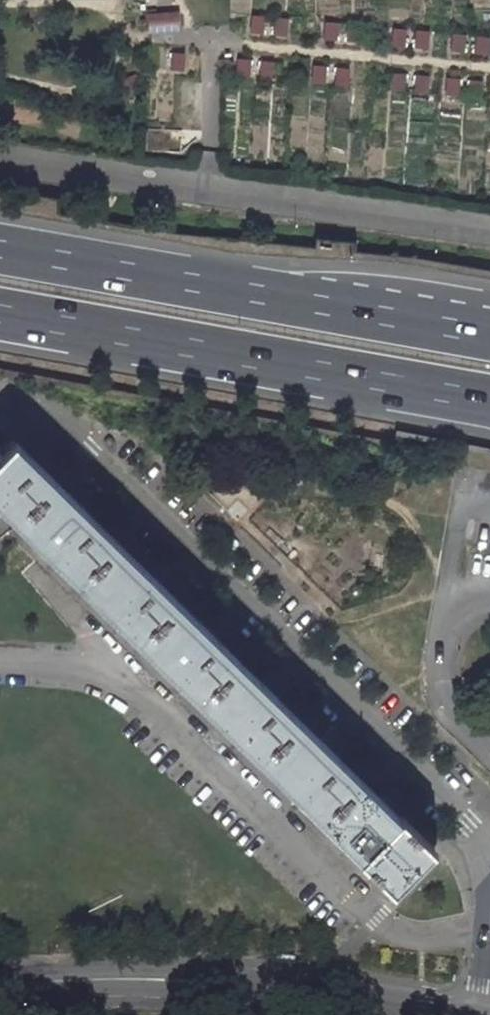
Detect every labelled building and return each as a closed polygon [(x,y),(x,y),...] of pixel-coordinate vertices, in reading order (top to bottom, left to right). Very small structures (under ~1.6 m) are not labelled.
[(0,453),(0,510),(388,896),(434,851),(403,820),(17,436),(0,453)]
